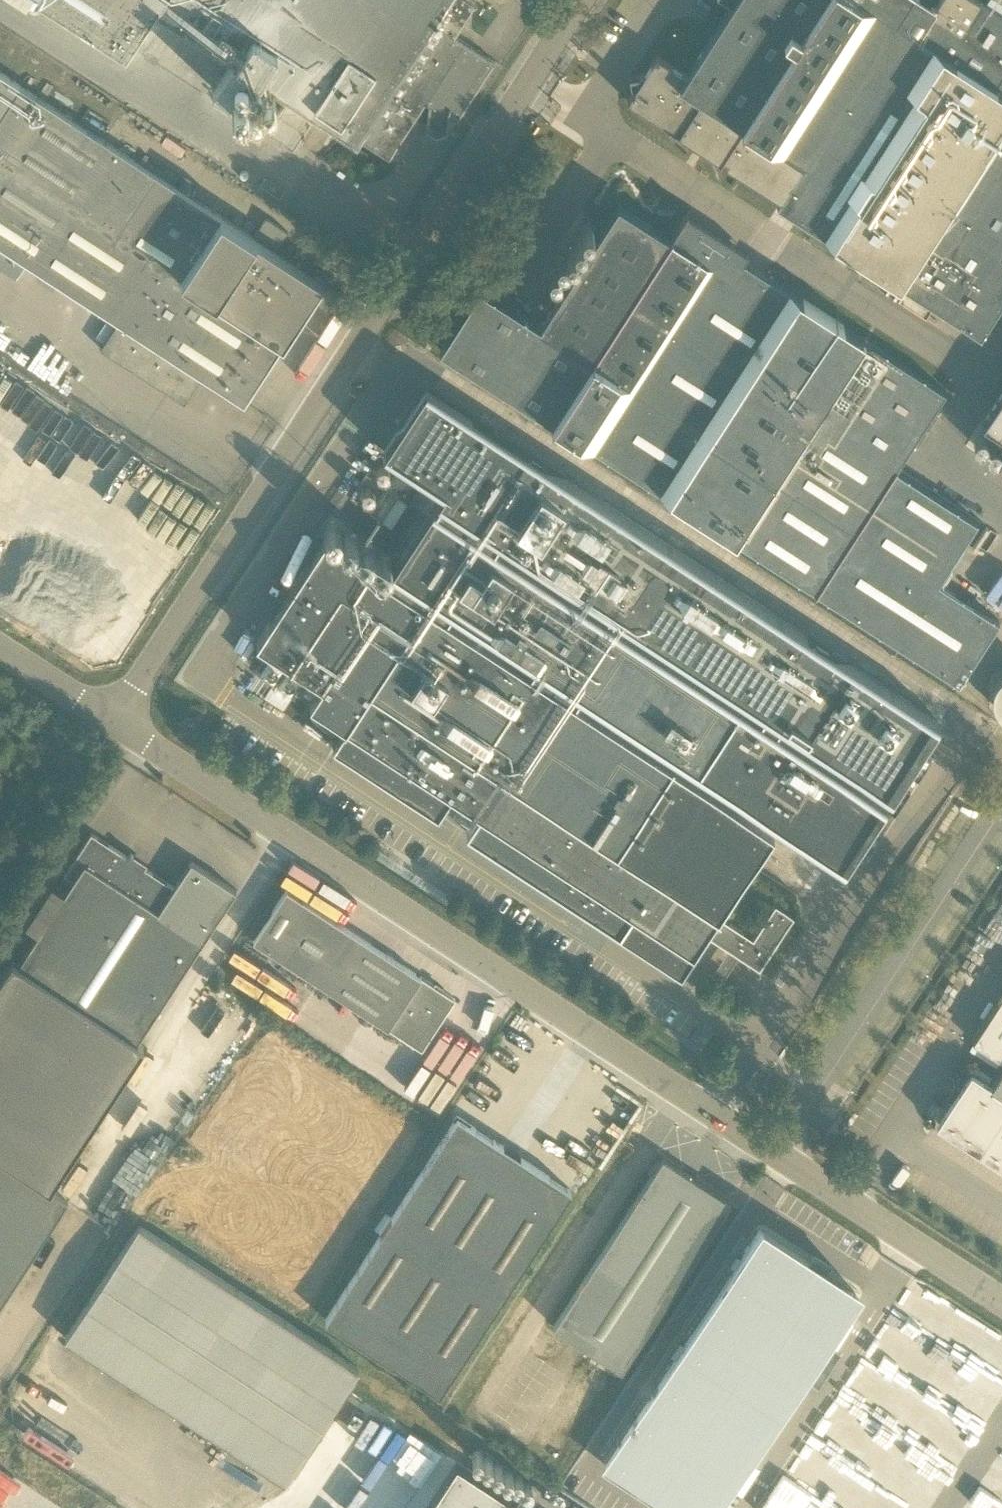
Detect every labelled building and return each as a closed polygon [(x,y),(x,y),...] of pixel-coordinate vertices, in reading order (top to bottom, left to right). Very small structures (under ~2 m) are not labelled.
[(305,131),(315,116),(352,140),(357,143),(359,139),(390,159),(427,103),(429,105),(427,126),(437,132),(449,128),(450,119),(457,120),(495,62),(455,36),(477,3),(472,0),(35,0),(126,58),(155,13),(229,61),(212,89),(230,99),(246,72),(286,98),(276,112),(279,114),(268,132),(294,149),(305,131)] [(935,7),(924,0),(724,0),(732,5),(687,75),(657,55),(645,74),(639,75),(640,82),(636,89),(631,90),(632,94),(628,101),(777,197),(781,199),(777,206),(981,337),(1001,305),(1001,16),(977,0),(940,0),(935,7)] [(312,300),(323,282),(20,85),(0,72),(0,264),(17,275),(26,261),(118,322),(101,348),(185,403),(202,376),(244,403),(312,300)] [(977,521),(896,469),(945,392),(744,261),(750,253),(687,212),(671,238),(619,204),(540,325),(480,287),(440,348),(959,682),(998,621),(938,582),(977,521)] [(288,232),(267,218),(256,235),(277,248),(288,232)] [(340,292),(323,282),(312,300),(328,310),(339,293),(340,292)] [(112,644),(197,513),(0,385),(0,572),(112,644)] [(325,538),(257,642),(322,684),(310,703),(346,726),(334,746),(438,814),(451,795),(481,814),(468,833),(619,932),(682,972),(694,953),(706,934),(728,948),(738,955),(739,955),(759,968),(793,915),(775,904),(753,939),(718,916),(774,831),(709,788),(714,781),(844,867),(885,804),(939,721),(427,386),(385,451),(443,489),(431,508),(386,577),(325,538)] [(983,423),(1001,435),(1001,394),(983,423)] [(358,452),(343,443),(339,450),(354,459),(358,452)] [(354,461),(341,481),(349,486),(362,466),(354,461)] [(342,539),(342,541),(342,543),(342,545),(344,547),(345,548),(347,549),(349,550),(351,550),(353,549),(355,548),(356,547),(357,545),(358,543),(358,541),(358,539),(357,537),(356,535),(354,534),(352,533),(349,533),(347,534),(345,535),(343,537),(342,539)] [(359,550),(358,553),(358,554),(359,556),(360,558),(362,560),(364,561),(366,561),(368,561),(370,560),(372,559),(373,558),(374,556),(375,554),(375,552),(375,550),(374,548),(373,547),(371,545),(368,544),(366,544),(363,545),(361,546),(360,548),(359,550)] [(376,562),(376,564),(376,566),(377,568),(378,569),(379,571),(381,572),(383,572),(385,572),(387,572),(389,571),(390,569),(391,568),(392,566),(392,563),(392,561),(391,560),(390,558),(388,557),(385,556),(383,556),(381,556),(379,558),(377,559),(376,562)] [(68,1163),(144,1047),(138,1043),(237,891),(192,861),(175,887),(132,859),(134,855),(131,853),(129,857),(92,833),(65,875),(74,881),(19,965),(12,961),(0,980),(0,1118),(68,1163)] [(33,932),(62,888),(50,881),(21,925),(33,932)] [(456,999),(434,985),(287,889),(254,940),(422,1050),(456,999)] [(5,952),(19,958),(24,944),(11,939),(5,952)] [(973,1041),(1001,1060),(1001,997),(973,1041)] [(939,1124),(1001,1165),(1001,1070),(991,1086),(972,1074),(939,1124)] [(458,1116),(326,1319),(440,1393),(572,1191),(458,1116)] [(69,1201),(51,1190),(68,1163),(0,1118),(0,1306),(69,1201)] [(663,1157),(553,1325),(621,1370),(732,1202),(663,1157)] [(66,1338),(262,1466),(234,1507),(268,1507),(359,1369),(139,1225),(66,1338)] [(670,1507),(715,1507),(856,1292),(760,1230),(607,1466),(670,1507)] [(769,1507),(934,1507),(1001,1391),(1001,1331),(905,1275),(769,1507)] [(429,1507),(527,1507),(458,1463),(429,1507)]
